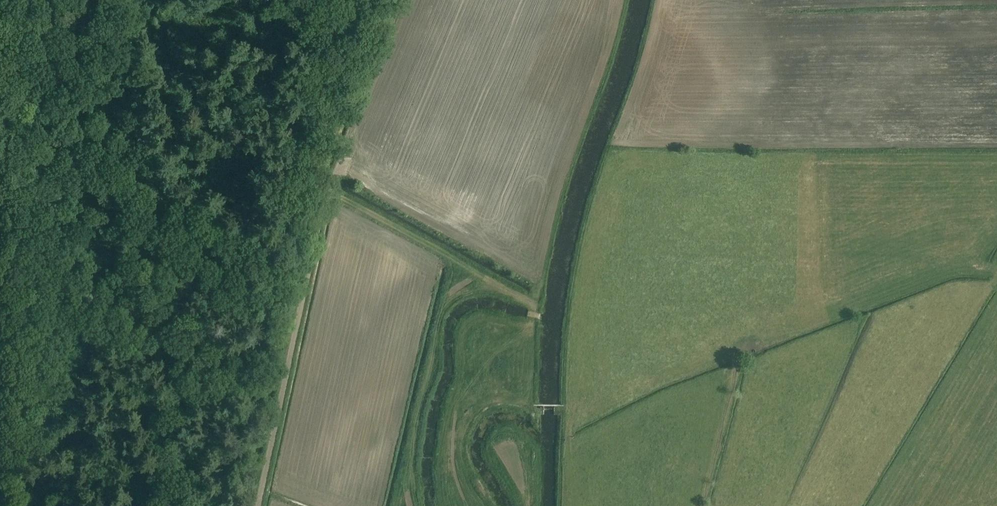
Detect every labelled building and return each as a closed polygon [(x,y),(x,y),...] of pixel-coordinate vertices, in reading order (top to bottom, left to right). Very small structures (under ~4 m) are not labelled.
[(461,191),(451,193),(453,202),(463,199),(461,191)] [(201,505),(211,505),(203,493),(196,497),(201,505)]
